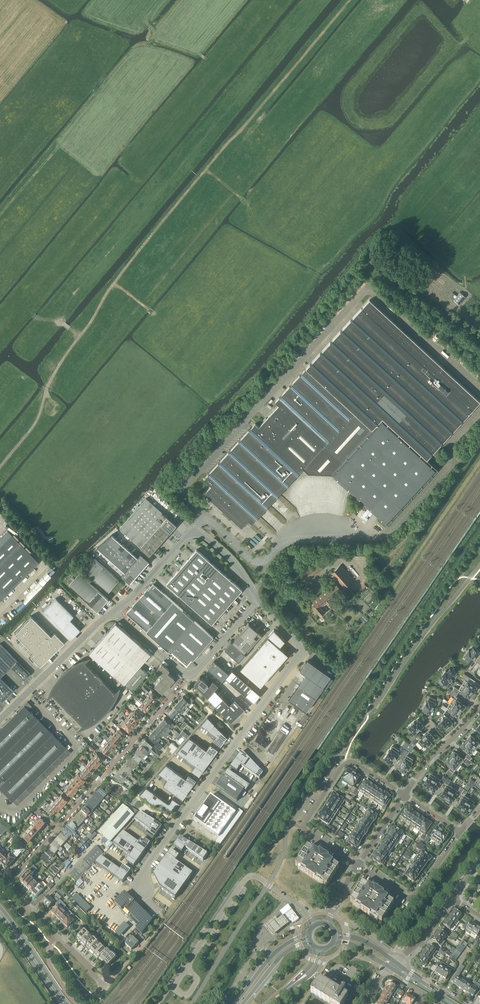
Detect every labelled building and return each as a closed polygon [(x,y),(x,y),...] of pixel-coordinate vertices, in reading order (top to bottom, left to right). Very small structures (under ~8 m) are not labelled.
[(459,304),(465,297),(460,292),(457,296),(452,292),(449,296),(459,304)] [(266,419),(259,427),(255,423),(204,479),(211,486),(205,493),(242,527),(248,520),(252,523),(303,468),(308,473),(331,474),(340,482),(387,525),(438,469),(427,459),(479,402),(479,401),(447,371),(446,372),(442,369),(443,368),(406,333),(405,334),(402,331),(403,330),(370,299),(275,402),(279,405),(266,419)] [(243,406),(236,413),(240,418),(247,410),(243,406)] [(125,533),(135,542),(141,547),(140,547),(150,555),(177,524),(167,516),(146,498),(129,517),(127,516),(124,519),(126,521),(120,528),(125,533)] [(112,534),(97,547),(125,572),(122,575),(130,583),(149,561),(141,553),(138,557),(112,534)] [(0,546),(0,600),(38,562),(20,543),(11,535),(0,546)] [(197,549),(166,583),(212,623),(242,589),(197,549)] [(95,558),(84,570),(109,592),(119,580),(95,558)] [(321,562),(306,572),(309,577),(324,567),(321,562)] [(340,565),(332,573),(343,587),(352,579),(340,565)] [(309,577),(306,572),(300,576),(303,581),(309,577)] [(69,585),(98,611),(108,598),(80,573),(69,585)] [(322,592),(310,603),(320,615),(325,611),(320,606),(325,602),(330,607),(333,605),(334,604),(329,598),(341,589),(334,581),(322,592)] [(168,650),(194,620),(153,584),(151,586),(150,586),(126,613),(147,631),(168,650)] [(345,603),(347,606),(345,608),(346,608),(341,612),(343,614),(347,609),(349,608),(351,610),(353,608),(353,607),(349,604),(350,603),(348,600),(349,600),(346,595),(340,599),(344,604),(345,603)] [(69,639),(71,638),(79,629),(69,619),(73,616),(55,598),(42,612),(69,639)] [(364,614),(360,619),(364,623),(368,619),(364,614)] [(22,624),(14,633),(33,652),(30,656),(40,665),(63,642),(54,632),(50,635),(31,615),(22,624)] [(194,620),(168,650),(186,665),(191,659),(193,660),(213,636),(194,620)] [(262,634),(249,622),(232,641),(246,653),(262,634)] [(89,653),(133,691),(148,673),(140,666),(151,653),(116,623),(89,653)] [(300,628),(308,635),(311,632),(307,628),(305,630),(301,626),(300,628)] [(261,686),(288,654),(279,647),(284,641),(274,629),(240,668),(261,686)] [(231,641),(225,648),(239,661),(246,653),(232,641),(231,641)] [(16,660),(0,644),(0,677),(11,666),(16,660)] [(470,651),(469,650),(466,654),(467,655),(465,659),(470,663),(473,659),(477,662),(479,658),(479,653),(478,652),(479,650),(476,647),(475,648),(473,647),(470,651)] [(11,666),(27,682),(33,677),(16,660),(11,666)] [(214,660),(208,668),(222,680),(229,673),(214,660)] [(306,662),(300,670),(306,674),(289,698),(306,711),(323,686),(328,679),(331,675),(310,661),(310,662),(308,660),(306,662)] [(53,688),(51,693),(64,706),(67,710),(70,712),(84,725),(87,724),(94,720),(100,715),(104,712),(108,707),(113,699),(116,693),(102,679),(100,677),(97,674),(84,661),(78,663),(73,666),(68,670),(63,674),(60,678),(57,682),(53,688)] [(164,675),(155,685),(163,692),(174,678),(167,672),(169,669),(162,663),(157,669),(164,675)] [(441,679),(444,682),(443,683),(449,688),(453,682),(450,679),(452,677),(456,671),(453,668),(452,669),(450,668),(447,672),(445,670),(442,674),(444,676),(441,679)] [(253,701),(260,693),(232,669),(225,677),(253,701)] [(473,684),(470,682),(467,680),(470,677),(464,673),(462,677),(465,679),(462,684),(473,692),(475,689),(474,689),(476,686),(473,684)] [(202,677),(201,677),(200,676),(197,679),(194,683),(196,685),(208,697),(218,684),(213,680),(209,684),(207,683),(208,682),(202,677)] [(5,704),(16,694),(16,693),(0,677),(0,700),(5,704)] [(323,686),(324,687),(326,689),(326,688),(333,680),(332,679),(329,677),(328,679),(323,686)] [(459,689),(455,686),(452,690),(458,693),(460,690),(461,690),(461,691),(464,693),(463,693),(466,695),(466,694),(469,697),(469,696),(470,696),(473,692),(462,684),(459,689)] [(144,690),(146,692),(155,700),(158,696),(151,689),(149,691),(143,686),(141,688),(144,690)] [(215,689),(208,697),(231,721),(245,708),(235,698),(229,704),(215,689)] [(455,697),(451,702),(461,710),(462,708),(462,709),(465,705),(461,702),(462,701),(456,696),(458,693),(452,690),(450,693),(451,694),(455,697)] [(155,700),(146,692),(144,693),(147,696),(146,698),(152,703),(155,700)] [(149,707),(139,699),(134,694),(133,696),(139,702),(138,704),(146,711),(149,707)] [(183,696),(180,699),(188,706),(192,701),(188,696),(186,698),(183,696)] [(423,709),(425,710),(428,712),(428,711),(430,712),(434,704),(438,706),(442,698),(438,696),(436,699),(430,696),(428,698),(426,702),(426,701),(424,705),(425,705),(423,709)] [(152,703),(146,698),(144,700),(141,697),(139,699),(149,707),(152,703)] [(188,706),(180,699),(177,703),(185,710),(188,706)] [(17,805),(71,752),(28,709),(31,706),(27,702),(0,729),(0,788),(17,805)] [(461,710),(451,702),(447,707),(443,704),(441,707),(446,711),(448,708),(449,709),(451,711),(451,712),(454,713),(457,715),(458,715),(460,712),(459,712),(461,710)] [(177,703),(174,706),(183,713),(184,712),(188,716),(190,714),(186,711),(185,710),(177,703)] [(183,713),(174,706),(171,710),(180,717),(183,720),(185,718),(181,715),(183,713)] [(132,711),(131,713),(138,719),(142,715),(135,709),(133,712),(132,711)] [(180,717),(171,710),(168,713),(174,718),(173,719),(177,722),(180,717)] [(131,713),(127,716),(128,717),(135,723),(138,719),(131,713)] [(127,716),(124,720),(132,727),(135,723),(128,717),(127,716)] [(446,716),(444,719),(443,718),(440,721),(441,721),(438,724),(439,726),(442,730),(443,730),(446,727),(447,727),(447,726),(448,725),(449,725),(449,724),(452,721),(446,716)] [(164,717),(161,721),(174,732),(175,733),(177,735),(179,733),(178,732),(172,727),(171,727),(173,725),(170,723),(170,722),(164,717)] [(227,736),(221,729),(208,717),(201,724),(216,735),(213,740),(221,745),(227,736)] [(123,719),(120,723),(122,725),(121,726),(123,729),(125,727),(128,731),(132,727),(124,720),(123,719)] [(412,724),(409,727),(415,733),(409,738),(411,740),(418,735),(415,731),(423,725),(423,724),(420,720),(419,721),(418,719),(415,722),(414,721),(411,724),(412,724)] [(161,721),(158,724),(167,731),(168,730),(172,733),(174,732),(161,721)] [(158,724),(155,728),(165,736),(166,737),(169,733),(167,732),(167,731),(158,724)] [(107,726),(113,732),(121,739),(122,738),(124,735),(125,735),(126,733),(121,728),(120,729),(118,727),(117,729),(118,729),(116,731),(115,730),(111,727),(110,728),(107,726)] [(155,728),(153,731),(158,736),(160,734),(162,737),(163,737),(165,736),(155,728)] [(280,729),(267,749),(274,753),(287,733),(280,729)] [(153,731),(149,734),(157,741),(160,738),(158,736),(153,731)] [(418,735),(411,740),(414,744),(418,741),(423,747),(425,745),(428,743),(431,741),(430,740),(434,737),(432,736),(433,735),(430,731),(429,732),(429,731),(421,738),(418,735)] [(111,734),(110,736),(117,743),(121,739),(113,732),(114,733),(112,735),(111,734)] [(105,734),(103,736),(103,737),(106,739),(114,746),(117,743),(110,736),(108,737),(105,734)] [(466,740),(476,748),(479,743),(479,740),(475,736),(474,737),(471,734),(468,738),(466,740)] [(257,735),(253,742),(263,748),(267,742),(257,735)] [(192,770),(199,775),(208,764),(218,749),(210,744),(206,749),(189,737),(183,744),(177,751),(195,764),(192,770)] [(106,739),(103,743),(104,744),(111,750),(113,747),(114,746),(106,739)] [(145,739),(142,743),(149,749),(152,752),(153,750),(150,747),(152,745),(145,739)] [(464,741),(461,745),(465,748),(463,750),(467,753),(466,755),(470,759),(472,757),(470,755),(476,748),(466,740),(464,742),(464,741)] [(89,745),(89,746),(95,751),(93,753),(96,754),(94,756),(93,757),(100,762),(101,761),(104,758),(97,752),(98,751),(98,750),(98,749),(94,746),(91,743),(90,744),(89,745)] [(142,743),(138,747),(145,753),(149,749),(142,743)] [(101,745),(98,749),(98,750),(105,755),(107,753),(108,754),(109,752),(111,750),(104,744),(103,746),(102,747),(101,745)] [(397,754),(400,756),(405,749),(401,746),(399,750),(393,746),(392,748),(391,748),(389,751),(389,750),(387,753),(387,754),(385,758),(387,759),(386,759),(391,762),(397,754)] [(138,747),(135,751),(142,757),(145,753),(138,747)] [(135,751),(132,755),(138,761),(140,758),(142,760),(144,761),(145,760),(142,757),(135,751)] [(453,751),(450,756),(460,764),(464,760),(469,764),(472,761),(470,759),(466,755),(463,759),(462,758),(459,755),(460,755),(457,753),(457,754),(454,751),(454,752),(453,751)] [(263,774),(242,752),(241,752),(230,767),(237,772),(241,767),(259,780),(263,774)] [(398,766),(399,767),(398,767),(403,770),(405,771),(407,767),(408,768),(410,764),(412,761),(411,761),(413,759),(406,754),(405,757),(405,756),(398,766)] [(132,755),(128,759),(138,767),(139,765),(138,764),(137,763),(138,761),(132,755)] [(90,761),(96,766),(100,762),(93,757),(93,756),(91,758),(92,758),(90,761)] [(448,757),(445,761),(449,764),(448,765),(450,767),(448,769),(450,771),(453,773),(455,771),(460,764),(450,756),(449,758),(448,757)] [(128,759),(125,763),(131,768),(134,766),(137,769),(138,767),(128,759)] [(88,762),(87,764),(93,770),(96,766),(90,761),(89,760),(88,762)] [(83,764),(79,768),(82,770),(83,771),(87,775),(89,774),(92,771),(93,770),(87,764),(84,762),(83,763),(82,764),(83,764)] [(125,763),(121,767),(131,775),(132,775),(133,774),(129,771),(131,768),(125,763)] [(187,792),(196,779),(189,774),(186,778),(166,764),(159,772),(168,779),(187,792)] [(121,767),(118,770),(125,776),(126,774),(134,781),(132,783),(134,784),(137,781),(135,779),(134,778),(132,775),(131,775),(121,767)] [(74,776),(82,783),(86,779),(85,778),(87,776),(80,770),(78,772),(74,776)] [(117,771),(114,774),(121,780),(123,779),(124,780),(125,779),(133,786),(134,784),(132,783),(125,776),(118,770),(117,771)] [(224,777),(244,791),(246,792),(249,787),(227,771),(224,777)] [(352,773),(349,771),(347,773),(344,776),(345,777),(343,779),(344,780),(342,782),(347,785),(355,774),(352,772),(352,773)] [(429,787),(436,776),(431,773),(430,775),(429,775),(428,777),(427,777),(425,780),(424,783),(426,785),(429,787)] [(349,792),(353,795),(357,789),(353,787),(353,786),(354,786),(356,783),(358,781),(357,781),(359,778),(359,777),(355,774),(347,785),(352,788),(349,792)] [(441,779),(436,776),(429,787),(433,790),(434,790),(436,787),(437,787),(438,785),(438,784),(440,781),(439,781),(440,780),(444,783),(447,777),(444,775),(441,779)] [(82,783),(74,776),(73,778),(72,777),(70,780),(71,780),(79,787),(82,783)] [(469,780),(474,785),(476,782),(479,785),(479,786),(479,777),(479,776),(475,781),(471,778),(469,780)] [(216,787),(237,801),(244,791),(224,777),(216,787)] [(447,786),(446,785),(444,789),(444,788),(442,791),(443,791),(441,794),(441,795),(444,797),(445,798),(453,787),(448,783),(451,780),(447,777),(444,783),(447,785),(447,786)] [(187,792),(168,779),(163,785),(176,794),(182,799),(187,792)] [(70,783),(68,785),(75,791),(79,787),(71,780),(69,782),(70,783)] [(359,791),(357,789),(353,795),(357,797),(359,793),(363,796),(370,785),(368,783),(365,781),(365,782),(365,781),(359,791)] [(75,791),(68,785),(64,789),(65,789),(63,791),(69,795),(70,794),(71,795),(75,791)] [(370,785),(363,796),(368,799),(375,788),(373,787),(373,786),(370,785)] [(453,787),(445,798),(447,799),(450,801),(451,801),(453,798),(455,796),(455,795),(457,792),(456,792),(457,791),(460,794),(464,788),(462,787),(460,786),(458,790),(453,787)] [(173,798),(169,803),(146,787),(140,794),(171,814),(180,802),(173,798)] [(58,798),(64,803),(68,799),(67,798),(69,796),(63,791),(59,796),(51,788),(49,790),(58,798)] [(375,788),(368,799),(373,802),(380,791),(378,790),(375,788)] [(463,796),(461,800),(461,799),(459,802),(457,805),(458,805),(457,806),(461,808),(468,797),(467,796),(465,794),(467,790),(466,789),(464,788),(460,794),(463,795),(464,796),(463,797),(463,796)] [(100,790),(97,794),(104,799),(108,803),(109,801),(105,798),(107,796),(100,790)] [(373,802),(377,805),(384,794),(383,793),(380,791),(373,802)] [(385,793),(384,794),(377,805),(382,808),(386,803),(386,804),(388,800),(389,798),(387,796),(387,795),(385,793)] [(97,794),(94,797),(105,807),(106,805),(102,801),(104,799),(97,794)] [(332,797),(331,799),(341,807),(345,802),(349,804),(350,801),(345,798),(343,800),(333,794),(331,797),(332,797)] [(210,795),(193,820),(219,838),(236,814),(210,795)] [(94,798),(91,801),(97,807),(99,804),(105,810),(107,809),(105,807),(94,797),(94,798)] [(465,811),(465,810),(468,812),(470,809),(472,806),(471,806),(473,803),(474,801),(472,799),(468,797),(461,808),(462,809),(465,811)] [(58,798),(54,801),(61,807),(64,803),(58,798)] [(45,800),(44,799),(37,806),(39,808),(46,801),(45,800)] [(329,802),(327,804),(338,811),(341,807),(331,799),(330,799),(328,802),(329,802)] [(61,807),(54,801),(51,805),(58,811),(61,807)] [(90,802),(88,805),(100,815),(100,816),(102,814),(97,809),(95,809),(97,807),(91,801),(90,802)] [(58,811),(51,805),(49,803),(44,808),(48,812),(50,810),(54,814),(58,811)] [(325,807),(324,809),(335,816),(338,811),(327,804),(325,807)] [(87,805),(84,808),(91,814),(93,812),(98,817),(100,815),(88,805),(87,805)] [(123,805),(99,832),(110,842),(134,815),(123,805)] [(84,809),(81,812),(92,821),(92,822),(93,821),(93,820),(92,819),(89,816),(91,814),(84,808),(84,809)] [(219,838),(216,842),(220,845),(243,812),(239,809),(236,814),(219,838)] [(322,812),(321,814),(332,821),(335,816),(324,809),(322,812)] [(405,823),(412,812),(412,811),(410,810),(409,810),(407,809),(405,811),(402,814),(403,815),(399,819),(405,823)] [(363,815),(373,822),(374,822),(376,819),(375,819),(376,817),(367,810),(363,815)] [(81,813),(78,816),(84,822),(87,824),(89,821),(90,823),(92,821),(81,812),(81,813)] [(412,812),(405,823),(409,826),(416,815),(414,813),(413,813),(412,812)] [(145,835),(153,840),(162,827),(154,822),(140,813),(134,820),(149,830),(145,835)] [(320,816),(318,819),(320,820),(320,821),(324,823),(327,825),(325,829),(332,833),(335,830),(329,826),(332,821),(321,814),(321,813),(319,816),(320,816)] [(360,820),(370,826),(373,822),(363,815),(360,820)] [(416,815),(409,826),(414,829),(421,818),(418,816),(416,815)] [(77,817),(74,820),(83,828),(85,829),(86,827),(85,826),(83,824),(82,824),(84,822),(78,816),(77,817)] [(421,818),(414,829),(419,832),(426,821),(423,819),(421,818)] [(34,820),(32,822),(35,824),(41,830),(44,826),(38,820),(36,822),(34,820)] [(74,820),(71,823),(80,831),(83,828),(74,820)] [(367,831),(370,826),(360,820),(357,824),(367,831)] [(426,821),(419,832),(423,835),(420,839),(424,841),(427,836),(425,834),(431,825),(431,824),(428,822),(428,823),(426,821)] [(71,824),(68,828),(76,835),(79,833),(81,832),(80,831),(71,823),(71,824)] [(34,824),(31,828),(38,833),(40,830),(41,830),(35,824),(34,824)] [(355,829),(364,835),(365,836),(367,833),(366,832),(367,831),(357,824),(355,829)] [(30,829),(28,832),(34,837),(37,834),(38,833),(31,828),(30,829)] [(66,829),(64,831),(71,837),(72,838),(72,837),(73,838),(76,840),(78,837),(76,835),(68,828),(66,829)] [(390,833),(391,833),(401,840),(404,835),(394,828),(393,830),(392,830),(390,833)] [(430,840),(435,843),(442,831),(438,828),(437,829),(437,828),(435,832),(434,831),(433,834),(431,837),(432,837),(431,838),(427,836),(424,841),(427,844),(430,840)] [(362,839),(364,835),(355,829),(352,833),(362,839)] [(63,832),(61,835),(67,841),(70,843),(72,842),(69,839),(70,838),(71,837),(64,831),(63,832)] [(442,831),(435,843),(440,846),(441,844),(442,844),(443,841),(444,842),(446,838),(445,838),(447,835),(444,834),(445,833),(442,831)] [(24,832),(23,833),(25,835),(31,841),(33,839),(34,837),(28,832),(26,833),(24,832)] [(134,850),(142,855),(150,844),(143,838),(139,844),(123,832),(118,838),(122,842),(126,844),(130,847),(134,850)] [(21,835),(17,839),(21,843),(21,844),(24,846),(27,844),(28,845),(29,843),(31,841),(25,835),(23,833),(21,835)] [(359,844),(362,839),(352,833),(349,837),(359,844)] [(401,840),(391,833),(388,838),(396,843),(398,844),(401,840)] [(60,836),(58,839),(70,850),(72,848),(71,848),(66,843),(66,842),(67,841),(61,835),(60,836)] [(346,842),(355,849),(357,846),(358,847),(359,844),(349,837),(346,842)] [(130,847),(126,844),(122,842),(118,838),(113,844),(130,856),(126,862),(133,867),(142,855),(134,850),(130,847)] [(180,838),(173,847),(182,853),(185,848),(203,861),(207,855),(204,853),(190,844),(180,838)] [(388,838),(385,842),(393,847),(396,843),(388,838)] [(55,841),(55,842),(61,848),(62,847),(63,846),(68,851),(69,851),(70,850),(58,839),(55,841)] [(55,842),(51,846),(62,855),(63,854),(62,853),(64,851),(61,848),(55,842)] [(381,846),(382,847),(390,852),(393,847),(385,842),(384,844),(383,844),(381,846)] [(421,852),(423,849),(418,845),(416,848),(420,851),(416,856),(427,863),(428,861),(429,862),(431,859),(421,852)] [(7,857),(1,864),(3,866),(6,869),(21,853),(22,854),(25,851),(23,849),(24,849),(24,848),(22,846),(21,846),(21,847),(20,847),(18,849),(17,848),(10,855),(7,857)] [(51,847),(48,850),(54,855),(56,853),(60,857),(61,856),(61,855),(62,855),(51,846),(51,847)] [(96,846),(75,868),(69,876),(67,878),(69,880),(70,880),(71,880),(74,882),(73,883),(74,884),(88,868),(102,852),(96,846)] [(327,886),(339,868),(335,866),(336,865),(328,859),(329,859),(320,853),(319,853),(311,848),(311,850),(307,847),(295,866),(299,868),(298,869),(322,886),(323,884),(327,886)] [(382,847),(379,851),(387,856),(390,852),(382,847)] [(0,857),(0,863),(1,864),(7,857),(5,855),(9,851),(7,849),(0,857)] [(47,851),(43,856),(51,863),(56,857),(54,855),(48,850),(47,851)] [(171,850),(153,875),(160,888),(175,899),(192,874),(175,862),(179,857),(171,850)] [(379,851),(376,855),(384,861),(387,856),(379,851)] [(384,861),(376,855),(374,858),(375,858),(373,860),(383,867),(386,862),(384,861)] [(43,856),(41,858),(49,866),(51,863),(43,856)] [(427,863),(416,856),(413,860),(424,868),(425,866),(427,863)] [(95,863),(122,883),(131,871),(123,866),(120,870),(101,857),(95,863)] [(424,868),(413,860),(410,865),(420,872),(422,871),(424,868)] [(421,873),(420,872),(410,865),(406,869),(417,877),(418,875),(418,876),(421,873)] [(25,875),(20,880),(20,881),(20,882),(23,885),(29,879),(31,877),(30,877),(37,870),(33,866),(29,871),(27,870),(24,874),(25,875)] [(54,866),(49,872),(50,873),(50,874),(54,877),(62,869),(60,867),(58,870),(54,866)] [(397,871),(394,874),(402,879),(404,875),(408,878),(407,878),(411,880),(413,882),(415,880),(416,880),(418,877),(417,877),(406,869),(403,875),(397,871)] [(38,877),(27,889),(29,891),(29,892),(31,893),(32,893),(40,884),(38,882),(40,880),(42,882),(45,878),(41,875),(40,876),(38,878),(38,877)] [(193,875),(188,881),(193,884),(198,878),(193,875)] [(29,879),(23,885),(24,885),(24,886),(25,887),(27,889),(38,877),(36,876),(33,879),(31,877),(29,879)] [(40,884),(32,893),(34,895),(33,896),(35,897),(36,897),(42,891),(46,887),(44,884),(42,882),(40,880),(38,882),(40,884)] [(374,889),(370,887),(366,884),(365,886),(362,883),(350,902),(353,904),(353,905),(377,921),(378,920),(382,922),(394,904),(390,902),(391,900),(383,895),(374,889)] [(56,903),(59,900),(65,894),(61,890),(55,896),(56,897),(54,899),(55,899),(53,901),(49,896),(42,903),(48,909),(54,903),(55,904),(56,903)] [(124,893),(114,904),(116,906),(137,927),(135,929),(142,935),(153,921),(124,893)] [(59,900),(56,903),(58,906),(52,912),(56,916),(66,906),(59,900)] [(67,908),(66,906),(56,916),(59,920),(66,914),(64,912),(67,908)] [(288,906),(280,912),(280,913),(283,916),(282,917),(288,924),(291,922),(293,924),(299,919),(292,910),(291,910),(291,909),(288,906)] [(451,916),(458,921),(461,916),(454,910),(453,912),(453,913),(451,916)] [(66,914),(59,920),(63,924),(70,917),(66,914)] [(73,914),(70,917),(63,924),(67,928),(74,921),(71,919),(74,916),(73,914)] [(451,916),(447,921),(454,926),(458,921),(451,916)] [(288,924),(282,917),(277,922),(275,919),(265,927),(273,937),(288,925),(288,924)] [(454,926),(447,921),(443,926),(450,931),(454,926)] [(471,933),(476,926),(473,924),(471,923),(466,930),(465,931),(465,932),(470,935),(471,933)] [(476,926),(471,933),(477,937),(479,932),(479,929),(478,928),(478,927),(476,926)] [(81,942),(90,934),(85,929),(77,938),(81,942)] [(436,936),(443,941),(446,936),(439,931),(438,933),(436,936)] [(94,938),(90,934),(81,942),(86,946),(86,945),(94,938)] [(129,935),(127,937),(130,939),(129,941),(135,947),(139,943),(132,937),(129,935)] [(443,941),(436,936),(434,938),(435,938),(432,941),(439,946),(443,941)] [(94,937),(94,938),(86,945),(86,946),(90,950),(98,942),(99,942),(94,937)] [(128,940),(125,942),(126,943),(125,944),(131,950),(135,947),(129,941),(130,939),(127,937),(126,938),(128,940)] [(90,950),(94,954),(103,946),(99,942),(98,942),(90,950)] [(103,946),(94,954),(99,959),(100,958),(100,957),(108,949),(108,948),(104,944),(103,946)] [(425,951),(424,951),(431,956),(435,951),(428,946),(427,948),(425,951)] [(112,953),(108,949),(100,957),(100,958),(104,962),(112,953)] [(421,956),(420,956),(427,962),(431,956),(424,951),(423,953),(421,956)] [(117,958),(112,953),(104,962),(108,966),(117,958)] [(427,962),(420,956),(419,958),(420,958),(417,961),(421,964),(421,965),(423,967),(427,962)] [(440,976),(445,969),(447,966),(442,962),(435,973),(437,974),(440,976)] [(458,988),(462,981),(464,979),(459,976),(463,969),(460,967),(452,980),(453,981),(452,982),(454,983),(453,984),(458,988)] [(445,969),(440,976),(442,978),(443,977),(446,979),(448,975),(449,976),(451,973),(445,969)] [(331,1003),(344,1003),(346,1000),(347,1001),(351,996),(345,992),(342,990),(340,994),(318,981),(311,992),(331,1003)] [(467,984),(462,981),(458,988),(463,991),(467,984)] [(389,984),(387,988),(394,993),(401,998),(404,993),(401,992),(400,993),(396,990),(397,989),(395,988),(397,986),(392,983),(390,985),(389,984)] [(472,987),(467,984),(463,991),(468,994),(472,987)] [(472,987),(468,994),(473,998),(474,996),(476,997),(476,998),(479,991),(479,989),(474,985),(472,987)] [(387,988),(384,993),(396,1000),(397,998),(392,995),(394,993),(387,988)] [(384,993),(381,997),(388,1002),(390,999),(395,1002),(396,1000),(384,993)] [(404,1003),(407,1003),(411,998),(407,995),(402,1002),(404,1003)]
